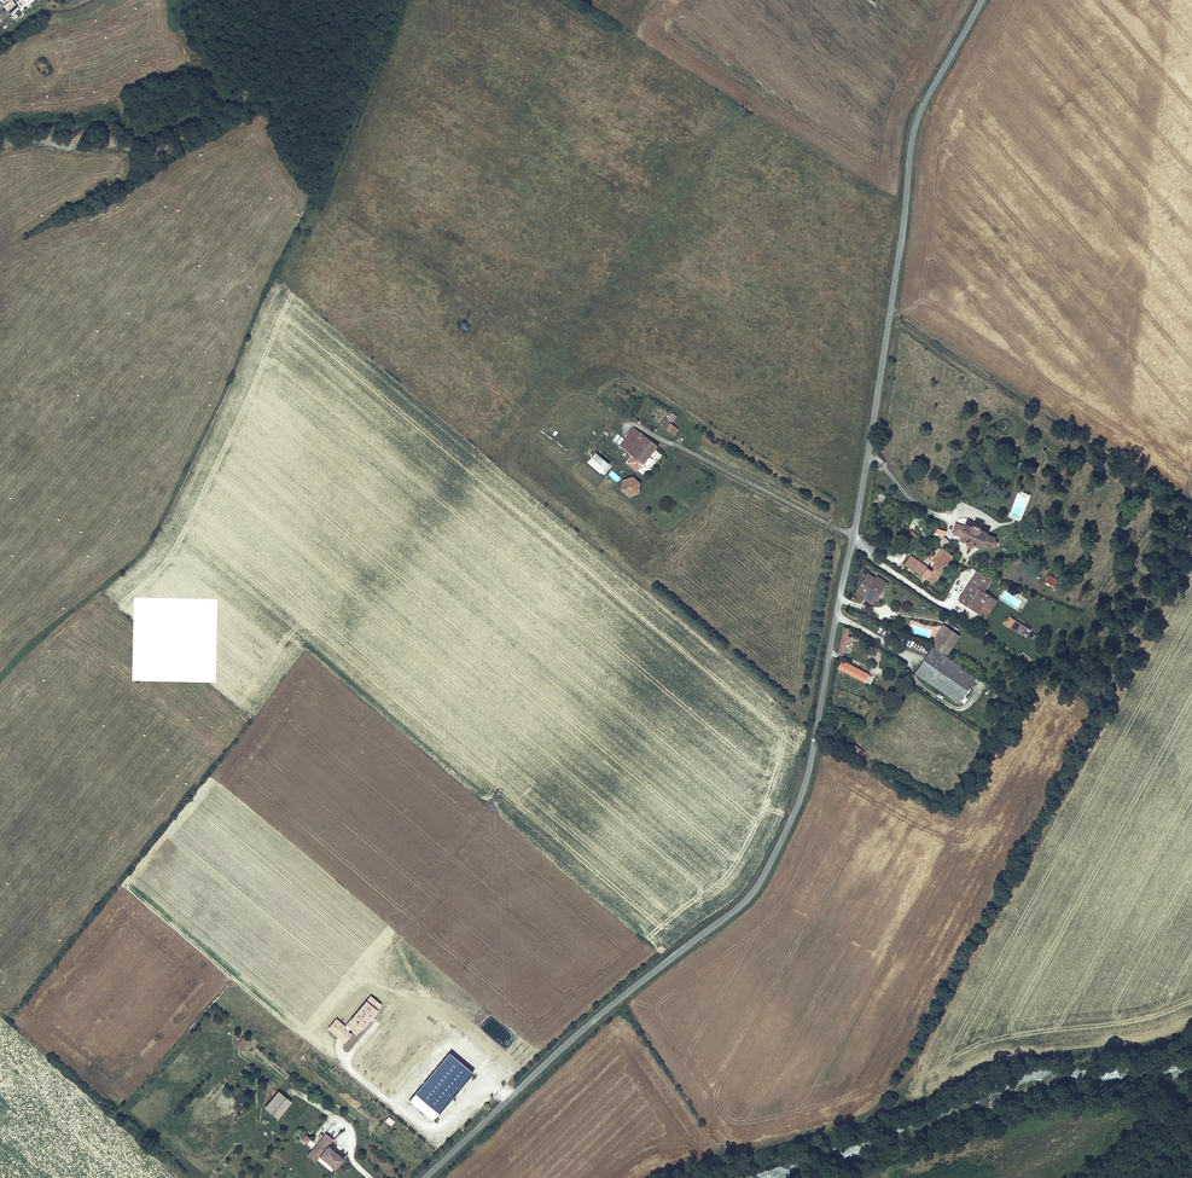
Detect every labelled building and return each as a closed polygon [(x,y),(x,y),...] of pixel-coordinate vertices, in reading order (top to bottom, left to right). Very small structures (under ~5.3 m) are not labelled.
[(19,6),(14,0),(10,0),(4,5),(11,12),(19,6)] [(666,420),(662,426),(673,435),(678,429),(666,420)] [(628,442),(623,448),(627,451),(641,433),(637,430),(628,442)] [(641,433),(627,451),(644,463),(657,445),(641,433)] [(619,445),(623,448),(628,442),(624,439),(619,445)] [(596,453),(589,462),(602,473),(609,464),(596,453)] [(630,459),(628,463),(637,470),(640,466),(630,459)] [(613,470),(609,474),(617,482),(621,478),(613,470)] [(624,480),(622,490),(629,496),(639,493),(640,483),(633,477),(624,480)] [(956,523),(953,533),(961,536),(960,539),(967,541),(966,544),(974,547),(975,544),(982,547),(983,544),(991,547),(992,545),(994,545),(996,545),(997,543),(996,541),(994,541),(995,538),(986,535),(987,532),(980,530),(981,527),(973,524),(972,527),(966,524),(965,527),(956,523)] [(952,556),(942,549),(929,568),(911,556),(905,564),(934,583),(952,556)] [(978,571),(977,572),(959,599),(979,613),(980,612),(991,596),(990,595),(983,591),(989,583),(992,585),(994,582),(978,571)] [(876,580),(867,574),(857,590),(865,595),(868,597),(866,600),(872,604),(874,601),(875,602),(885,586),(884,585),(877,580),(876,580)] [(1049,574),(1045,582),(1051,584),(1055,576),(1049,574)] [(886,583),(877,577),(876,580),(877,580),(884,585),(886,583)] [(983,591),(990,595),(997,584),(994,582),(992,585),(989,583),(983,591)] [(991,596),(980,612),(990,619),(1001,603),(991,596)] [(1008,608),(1004,612),(1010,616),(1005,624),(1018,632),(1023,625),(1015,620),(1018,615),(1008,608)] [(1031,630),(1023,625),(1018,632),(1027,638),(1031,630)] [(934,646),(916,673),(959,702),(977,676),(940,651),(953,632),(944,626),(931,644),(934,646)] [(845,627),(839,652),(843,653),(849,628),(845,627)] [(1031,655),(1041,660),(1043,655),(1034,651),(1031,655)] [(842,662),(839,668),(865,682),(868,676),(842,662)] [(854,745),(852,749),(863,756),(865,752),(854,745)] [(328,1028),(340,1039),(345,1042),(352,1034),(348,1030),(350,1028),(357,1034),(362,1028),(363,1029),(379,1011),(378,1009),(382,1004),(371,995),(346,1025),(346,1026),(337,1018),(335,1020),(328,1028)] [(510,1046),(510,1036),(501,1037),(501,1046),(510,1046)] [(409,1102),(432,1121),(472,1073),(449,1054),(409,1102)] [(292,1102),(279,1091),(265,1107),(278,1118),(292,1102)] [(321,1139),(329,1146),(331,1143),(334,1139),(326,1133),(321,1139)] [(307,1135),(303,1139),(307,1143),(311,1139),(307,1135)] [(321,1154),(320,1156),(336,1169),(345,1159),(329,1146),(321,1139),(314,1148),(321,1154)] [(321,1154),(314,1148),(313,1150),(308,1156),(315,1162),(320,1156),(321,1154)]
